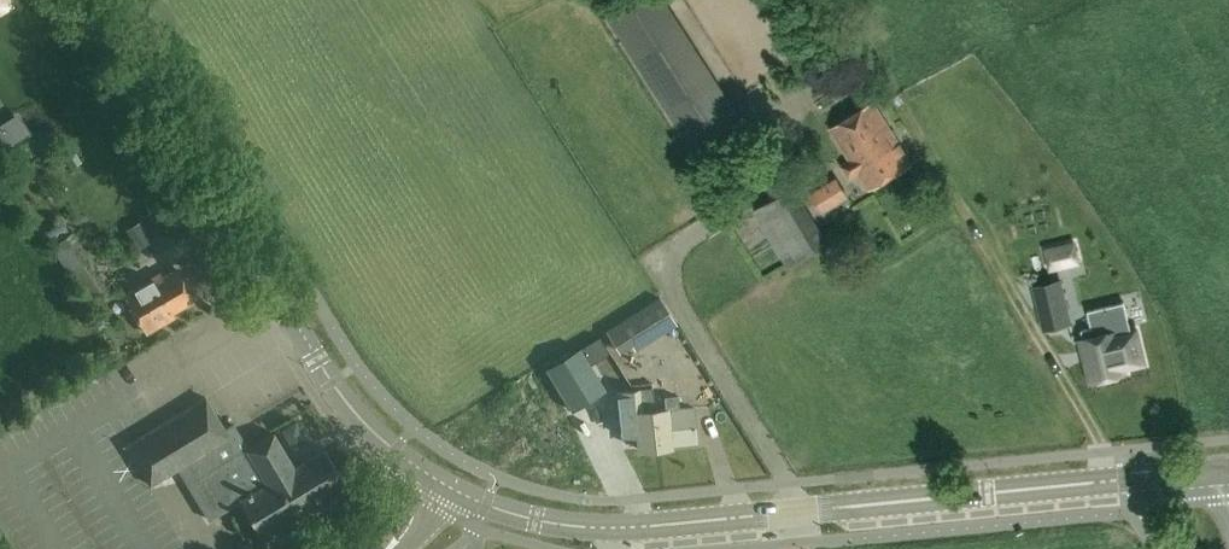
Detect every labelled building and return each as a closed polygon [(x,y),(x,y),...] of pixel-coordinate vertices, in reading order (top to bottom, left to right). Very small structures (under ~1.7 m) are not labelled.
[(664,0),(619,0),(603,10),(698,159),(746,129),(664,0)] [(868,189),(911,164),(872,102),(830,128),(868,189)] [(820,246),(787,190),(754,209),(787,265),(820,246)] [(154,239),(143,219),(125,229),(137,249),(154,239)] [(73,233),(52,246),(97,320),(110,312),(104,301),(112,296),(73,233)] [(1048,270),(1058,268),(1053,245),(1043,247),(1048,270)] [(156,276),(124,295),(146,332),(175,315),(173,312),(195,299),(176,268),(158,279),(156,276)] [(1031,286),(1042,330),(1070,323),(1060,279),(1031,286)] [(660,297),(606,331),(621,354),(632,346),(636,352),(678,325),(660,297)] [(1090,380),(1124,371),(1114,332),(1080,340),(1090,380)] [(581,347),(548,367),(573,408),(606,388),(581,347)] [(670,444),(666,408),(642,410),(640,389),(616,391),(621,438),(638,436),(640,449),(670,446),(670,444)] [(666,408),(670,444),(696,441),(693,407),(679,408),(678,395),(666,397),(667,408),(666,408)] [(196,403),(272,529),(346,483),(324,446),(294,465),(289,457),(274,431),(248,447),(233,423),(225,428),(206,397),(196,403)] [(272,529),(196,403),(126,445),(151,484),(178,468),(209,519),(241,500),(262,535),(272,529)] [(567,415),(568,409),(564,404),(558,403),(553,406),(552,412),(555,417),(562,418),(567,415)] [(294,445),(306,438),(295,421),(283,428),(294,445)]
